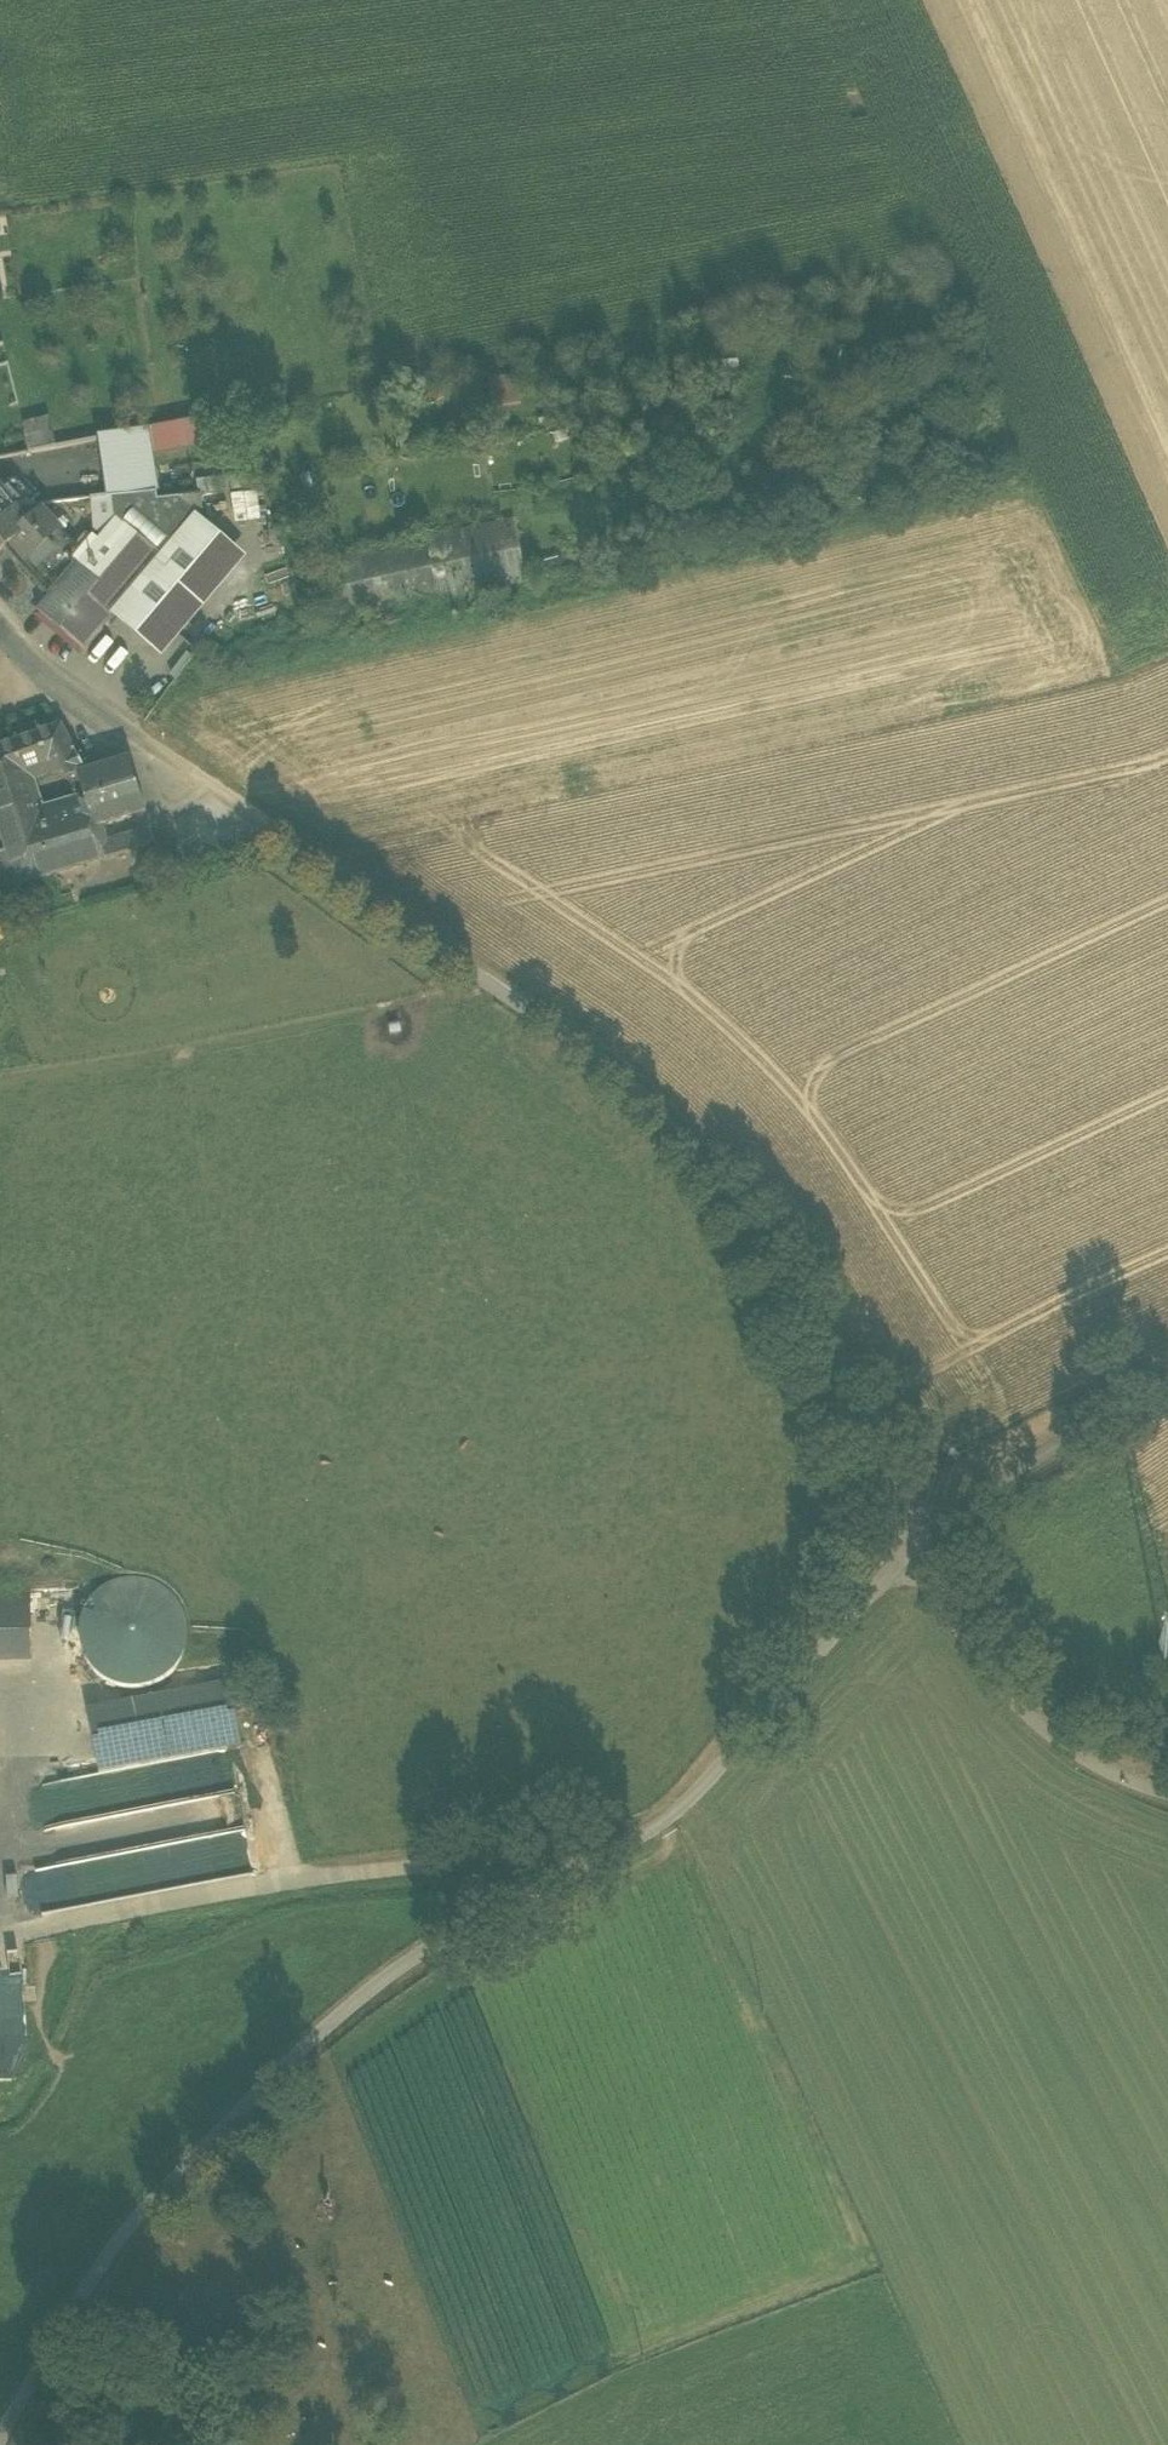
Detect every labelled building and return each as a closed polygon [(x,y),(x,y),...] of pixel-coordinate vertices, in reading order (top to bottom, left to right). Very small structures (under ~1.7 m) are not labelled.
[(510,371),(489,375),(495,405),(516,401),(510,371)] [(23,424),(29,452),(57,446),(50,418),(23,424)] [(186,446),(151,452),(152,455),(203,446),(199,419),(182,422),(186,446)] [(182,422),(147,428),(151,452),(186,446),(182,422)] [(98,438),(107,498),(157,492),(152,455),(151,452),(147,428),(98,438)] [(13,512),(16,509),(17,507),(38,505),(17,480),(0,483),(0,522),(13,512)] [(259,517),(259,491),(233,492),(234,518),(259,517)] [(116,614),(162,654),(237,566),(190,526),(196,519),(173,499),(158,501),(157,492),(107,498),(91,499),(94,530),(102,536),(98,541),(93,536),(81,551),(84,554),(78,561),(79,562),(50,596),(37,611),(84,652),(116,614)] [(202,496),(173,499),(196,519),(204,510),(202,496)] [(50,596),(79,562),(78,561),(75,558),(58,540),(64,534),(40,511),(26,524),(13,512),(0,522),(0,553),(6,548),(11,543),(26,559),(21,564),(50,596)] [(243,558),(196,519),(190,526),(237,566),(243,558)] [(469,584),(522,583),(521,521),(467,522),(469,584)] [(6,548),(21,564),(26,559),(11,543),(6,548)] [(43,765),(59,759),(75,753),(62,726),(15,742),(26,776),(45,769),(43,765)] [(35,805),(26,776),(15,742),(0,748),(0,815),(35,805)] [(86,772),(75,753),(59,759),(65,772),(68,780),(71,779),(78,776),(78,774),(86,772)] [(36,782),(65,772),(59,759),(43,765),(45,769),(26,776),(35,805),(41,823),(66,816),(62,803),(44,807),(36,782)] [(88,809),(94,829),(95,828),(104,826),(146,813),(130,759),(86,772),(78,774),(78,776),(82,789),(84,796),(88,809)] [(71,779),(77,798),(84,796),(78,776),(71,779)] [(62,803),(66,816),(88,809),(84,796),(77,798),(62,803)] [(0,815),(0,892),(105,861),(100,843),(109,841),(104,826),(95,828),(94,829),(88,809),(66,816),(41,823),(35,805),(0,815)] [(100,843),(105,861),(150,847),(156,846),(151,828),(109,841),(100,843)] [(113,1685),(136,1689),(158,1684),(176,1671),(187,1651),(189,1629),(182,1608),(167,1591),(146,1582),(123,1582),(103,1592),(88,1608),(81,1630),(84,1652),(95,1672),(113,1685)] [(30,1656),(29,1592),(0,1593),(0,1656),(30,1656)] [(88,1713),(100,1773),(242,1745),(231,1685),(88,1713)]
